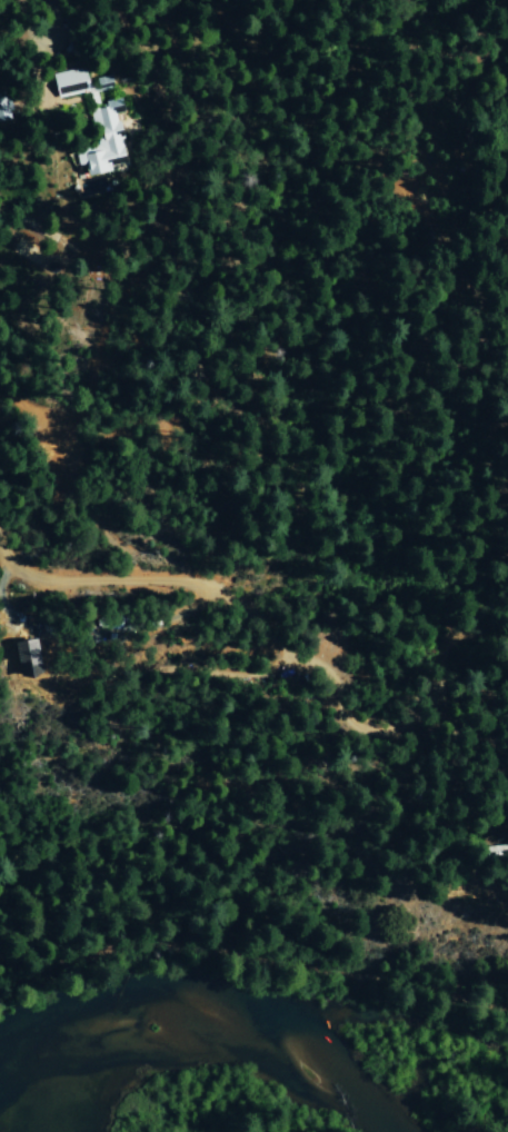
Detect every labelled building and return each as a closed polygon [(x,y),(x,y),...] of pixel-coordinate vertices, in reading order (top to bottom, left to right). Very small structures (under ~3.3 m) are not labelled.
[(127,169),(116,109),(121,108),(119,99),(99,103),(97,91),(112,88),(110,77),(87,80),(84,67),(52,73),(57,98),(87,92),(96,145),(76,149),(78,167),(83,166),(86,176),(127,169)] [(17,674),(37,672),(34,641),(15,643),(17,674)]
